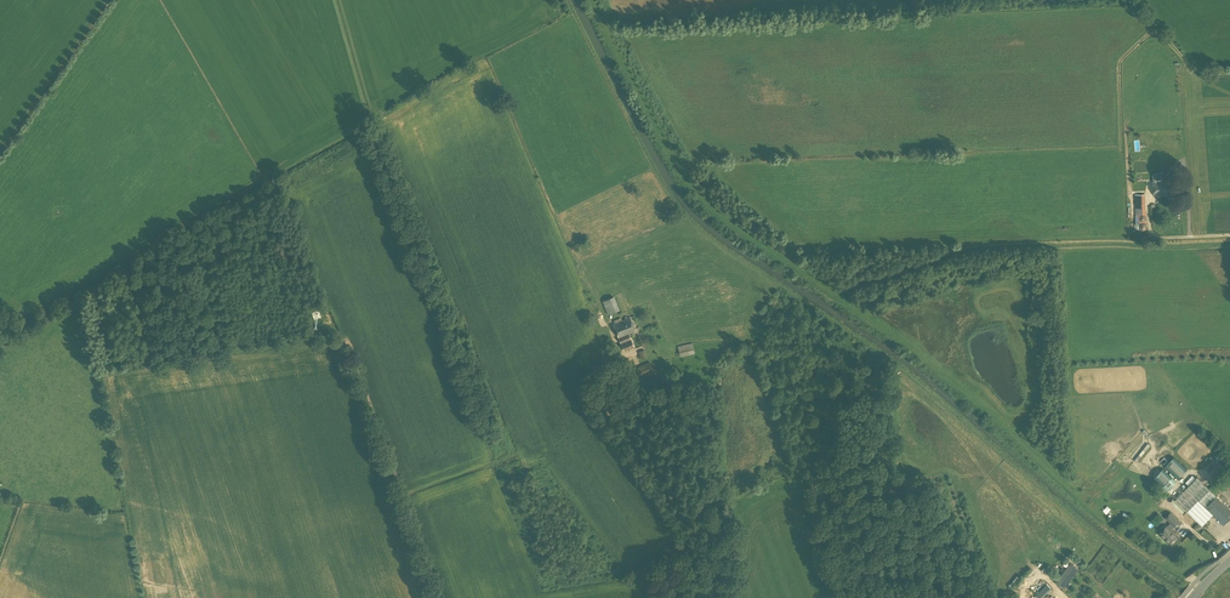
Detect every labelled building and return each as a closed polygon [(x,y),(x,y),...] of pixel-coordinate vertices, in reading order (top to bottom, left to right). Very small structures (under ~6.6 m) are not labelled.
[(1172,181),(1163,181),(1163,179),(1164,179),(1164,173),(1160,173),(1160,178),(1154,178),(1154,182),(1155,195),(1173,194),(1172,181)] [(1136,215),(1145,214),(1145,194),(1135,195),(1136,215)] [(608,314),(620,309),(614,296),(602,301),(608,314)] [(630,317),(613,324),(624,351),(634,347),(629,334),(636,331),(630,317)] [(680,356),(695,353),(692,343),(678,346),(680,356)] [(641,360),(648,357),(645,350),(638,352),(641,360)] [(625,375),(634,371),(628,358),(620,362),(625,375)] [(654,371),(651,362),(636,368),(639,377),(654,371)] [(1136,463),(1151,445),(1148,443),(1134,461),(1136,463)] [(1187,470),(1174,457),(1164,467),(1178,480),(1187,470)] [(1176,481),(1163,468),(1154,478),(1167,491),(1176,481)] [(1175,500),(1200,523),(1202,526),(1210,517),(1207,514),(1209,511),(1224,524),(1229,518),(1229,510),(1216,497),(1216,496),(1197,477),(1175,500)] [(1175,527),(1180,522),(1170,512),(1165,517),(1171,523),(1167,526),(1159,533),(1170,544),(1178,536),(1171,530),(1174,526),(1175,527)] [(1063,589),(1079,569),(1071,563),(1059,577),(1055,582),(1063,589)] [(1035,594),(1039,597),(1040,597),(1051,588),(1046,583),(1035,594)]
